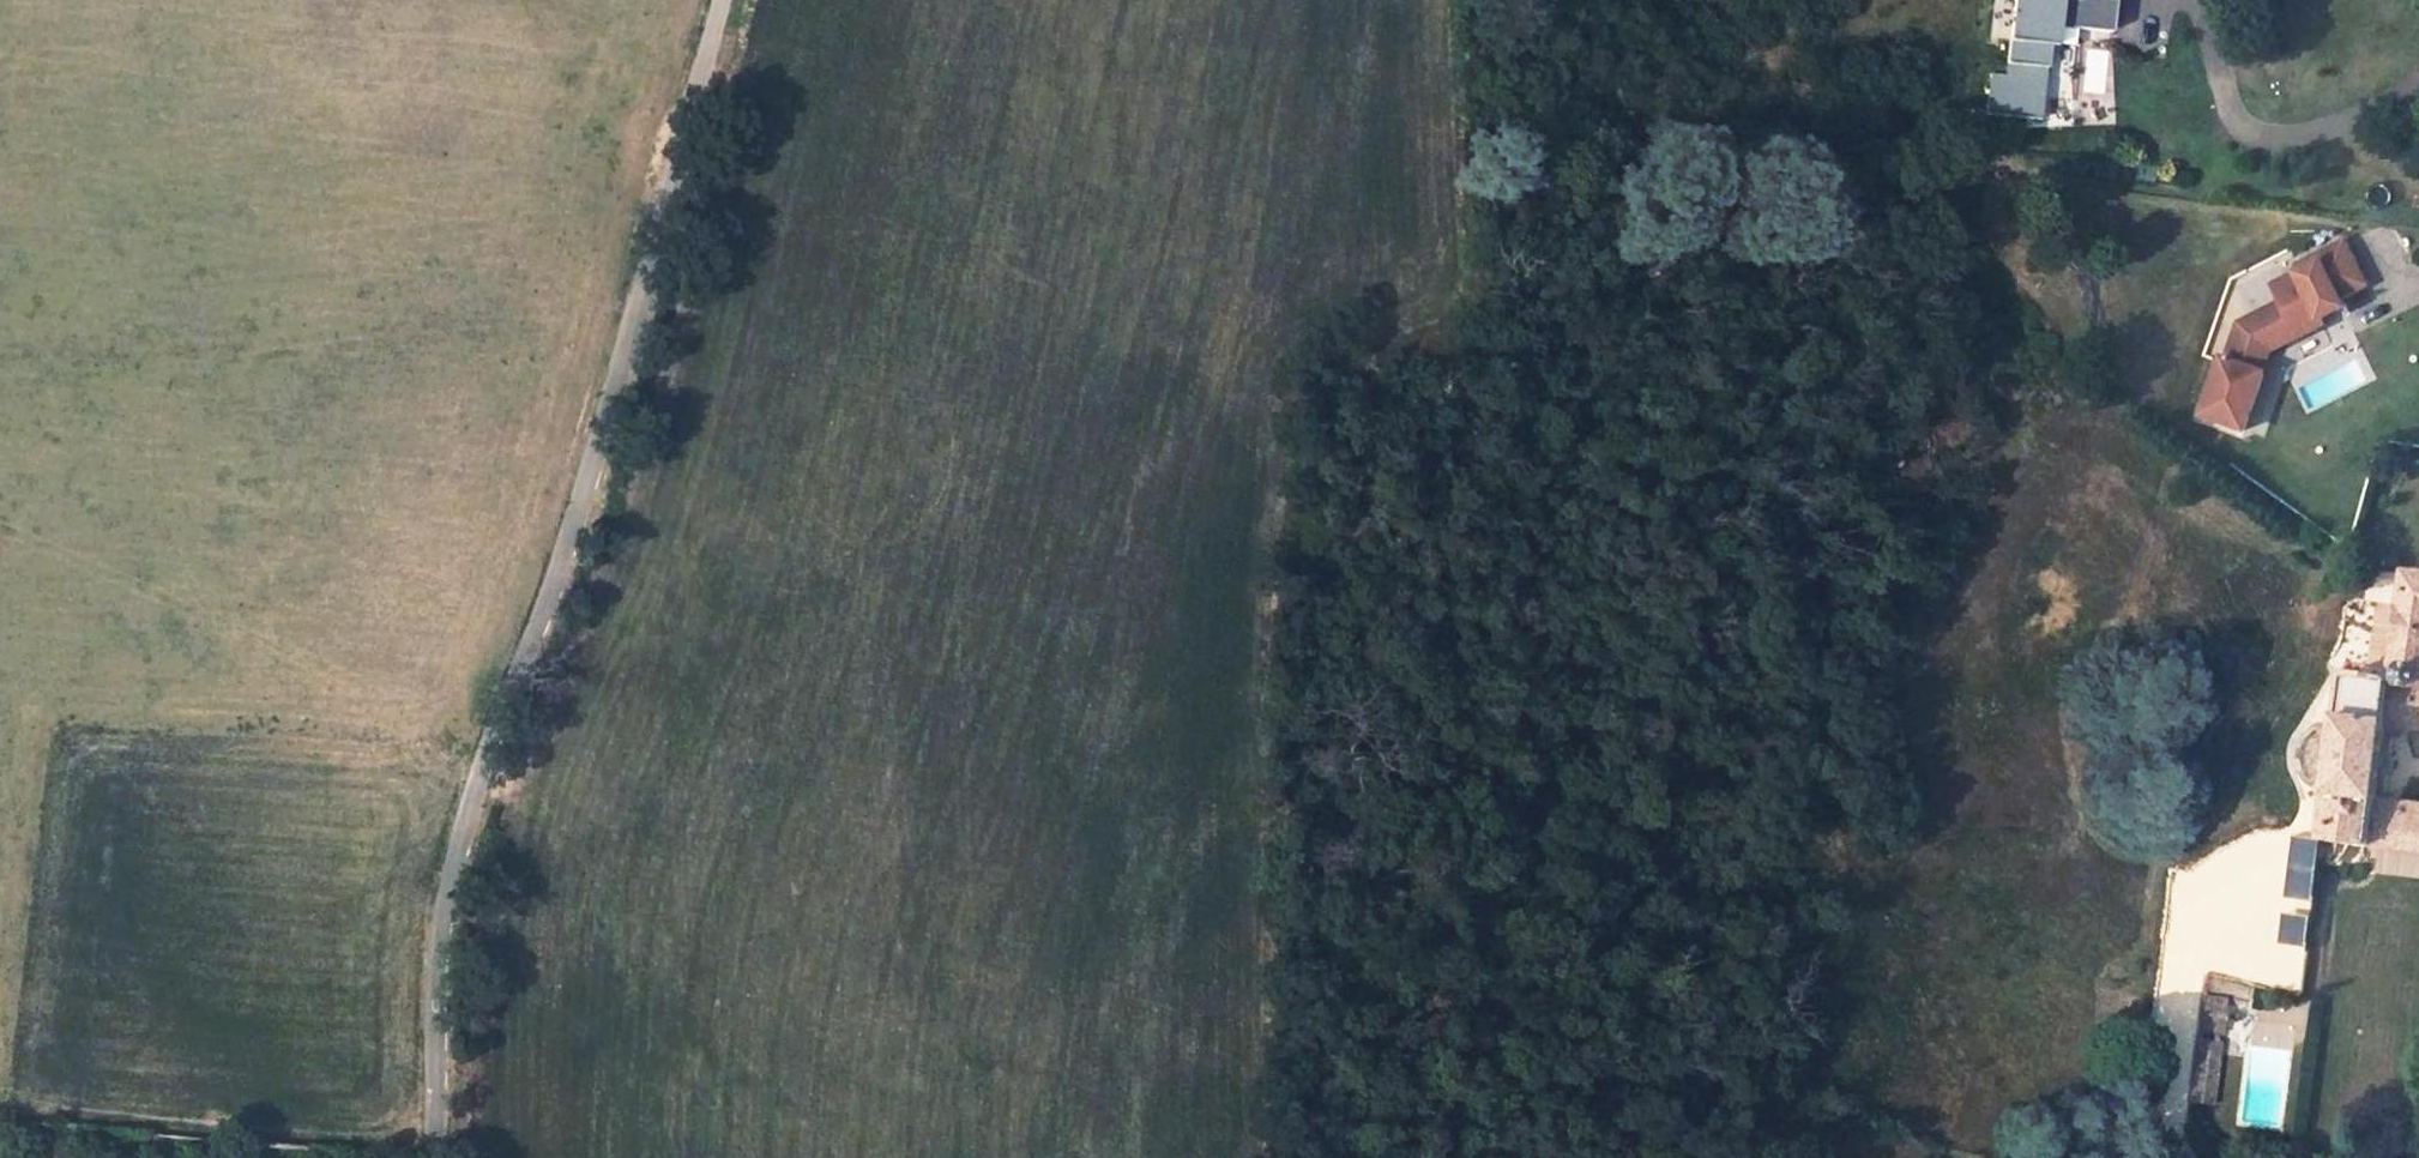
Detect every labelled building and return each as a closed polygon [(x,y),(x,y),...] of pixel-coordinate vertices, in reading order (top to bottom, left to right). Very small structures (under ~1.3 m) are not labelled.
[(2007,75),(1993,72),(1988,108),(2039,116),(2054,26),(2113,30),(2118,0),(2015,0),(2007,75)] [(2194,420),(2245,435),(2270,350),(2339,319),(2345,298),(2368,288),(2347,239),(2264,276),(2275,301),(2235,319),(2224,356),(2211,361),(2194,420)] [(2340,670),(2319,839),(2386,847),(2418,851),(2418,800),(2376,794),(2385,725),(2418,729),(2418,568),(2401,566),(2386,676),(2340,670)] [(2384,868),(2418,873),(2418,851),(2386,847),(2384,868)] [(2188,1100),(2211,1103),(2221,1027),(2199,1024),(2188,1100)]
